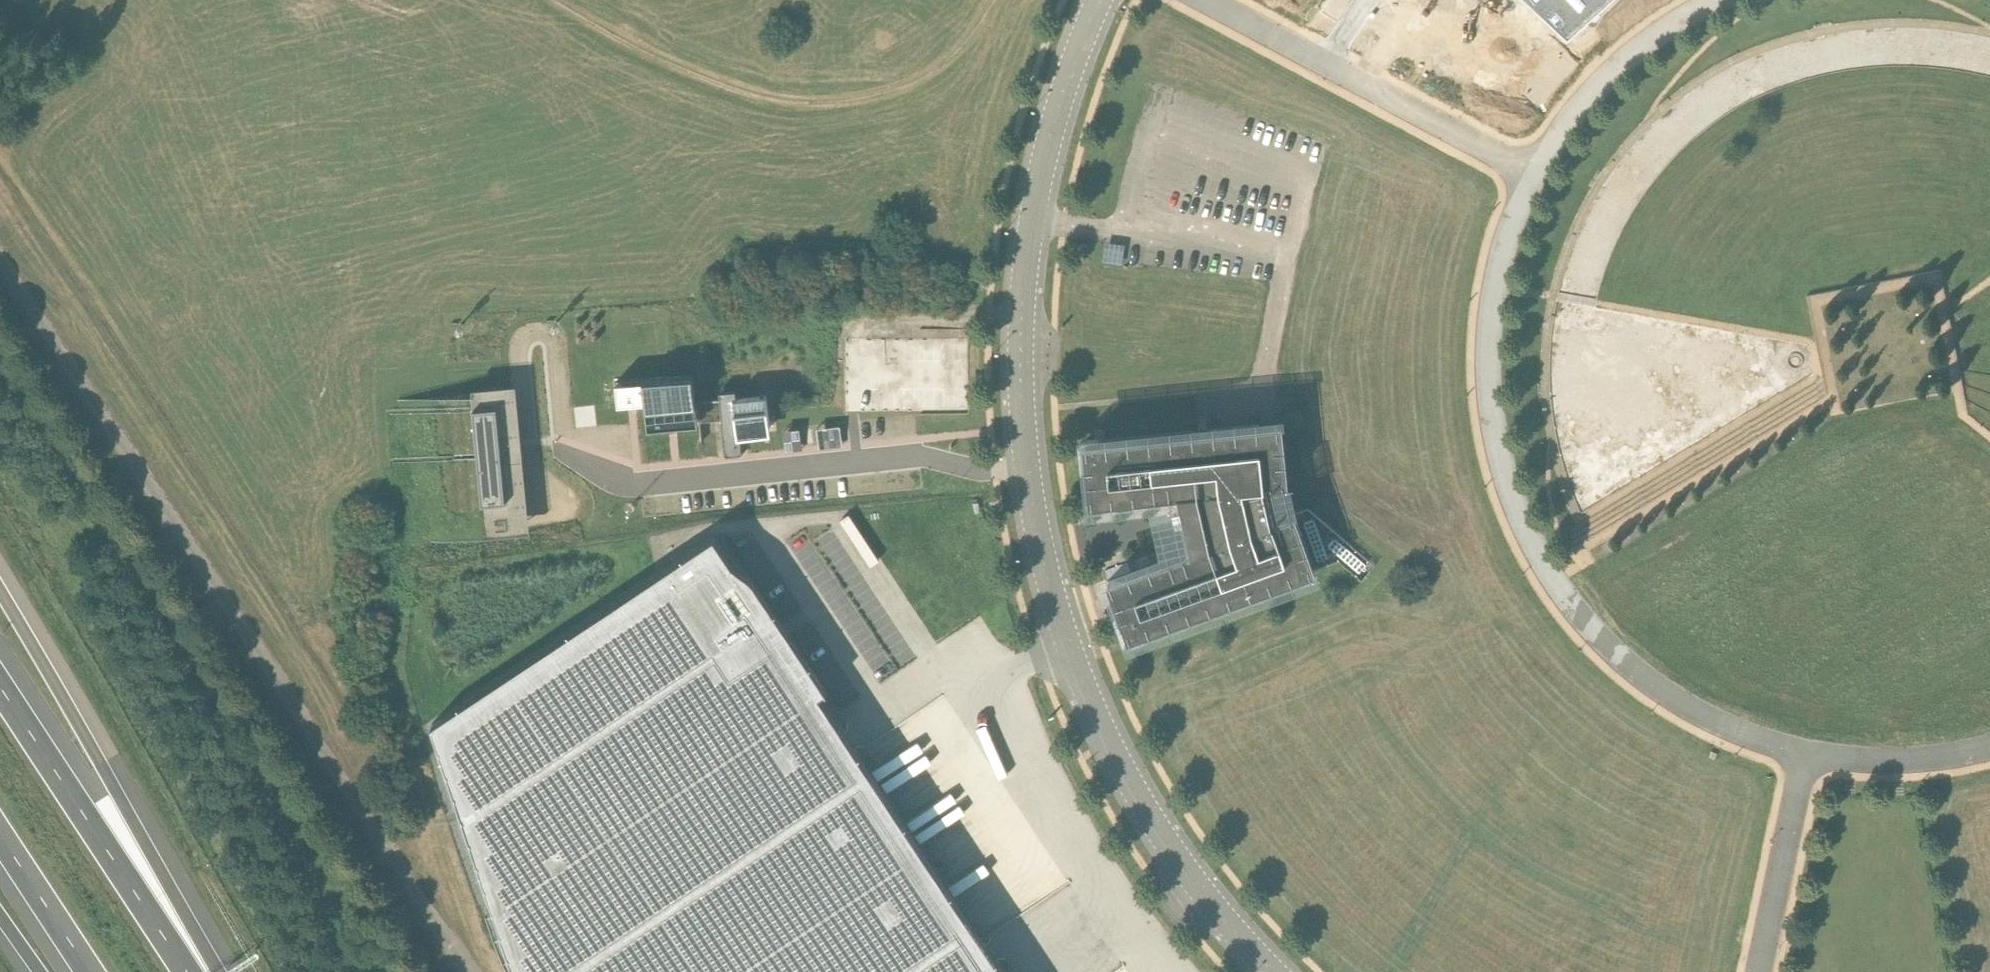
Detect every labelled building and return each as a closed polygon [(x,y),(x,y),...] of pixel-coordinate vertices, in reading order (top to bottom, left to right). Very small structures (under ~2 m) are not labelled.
[(1567,38),(1609,0),(1526,0),(1567,38)] [(646,409),(647,420),(697,415),(696,402),(693,374),(672,376),(643,379),(645,401),(646,409)] [(617,382),(619,404),(645,401),(643,379),(617,382)] [(720,400),(696,402),(697,415),(698,424),(700,424),(722,421),(724,441),(725,457),(728,457),(727,450),(739,449),(740,456),(742,456),(742,455),(741,438),(746,438),(771,435),(770,428),(770,422),(769,417),(767,395),(737,398),(736,390),(719,392),(720,400)] [(486,513),(521,509),(516,451),(515,438),(510,391),(455,396),(466,515),(486,513)] [(1290,407),(1278,408),(1278,422),(1290,421),(1290,407)] [(1172,517),(1174,524),(1175,531),(1187,528),(1191,549),(1108,579),(1129,637),(1315,570),(1294,512),(1272,520),(1268,502),(1264,484),(1287,482),(1282,427),(1281,422),(1085,442),(1091,502),(1179,493),(1183,514),(1172,517)] [(432,724),(489,892),(493,903),(518,971),(1005,971),(984,940),(981,936),(859,752),(858,752),(820,693),(826,689),(774,609),(767,613),(733,563),(715,536),(432,724)]
